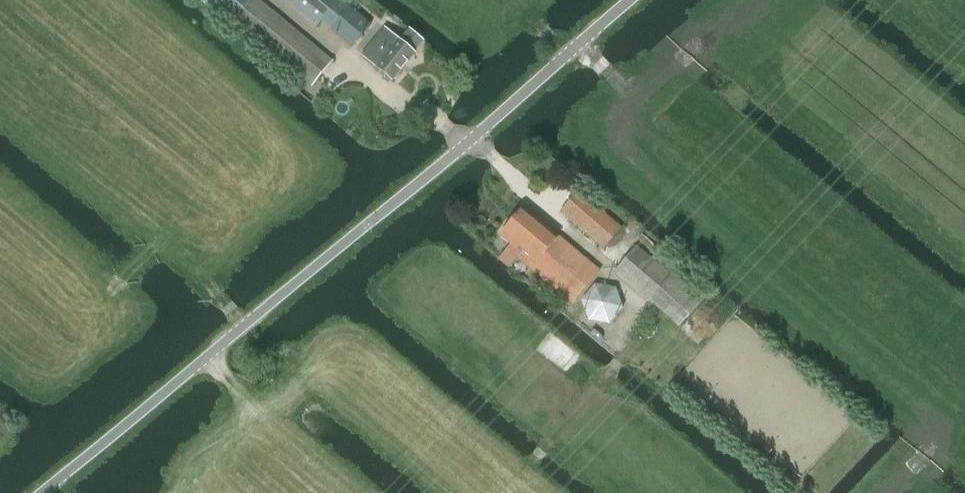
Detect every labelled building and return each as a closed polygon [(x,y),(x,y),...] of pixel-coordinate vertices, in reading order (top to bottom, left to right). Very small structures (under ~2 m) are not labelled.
[(232,20),(311,85),(332,60),(260,0),(248,0),(209,0),(232,20)] [(320,21),(351,48),(371,25),(342,0),(285,0),(316,26),(320,21)] [(362,54),(393,80),(415,53),(384,28),(362,54)] [(574,196),(561,212),(604,249),(622,229),(578,191),(574,196)] [(510,244),(498,258),(509,267),(521,253),(534,263),(530,268),(572,303),(599,271),(523,207),(500,235),(510,244)] [(638,245),(616,270),(617,274),(648,301),(649,299),(664,312),(679,325),(709,292),(694,279),(679,266),(671,274),(659,263),(638,245)] [(594,283),(580,300),(588,321),(610,325),(610,324),(624,308),(616,288),(616,287),(594,283)]
